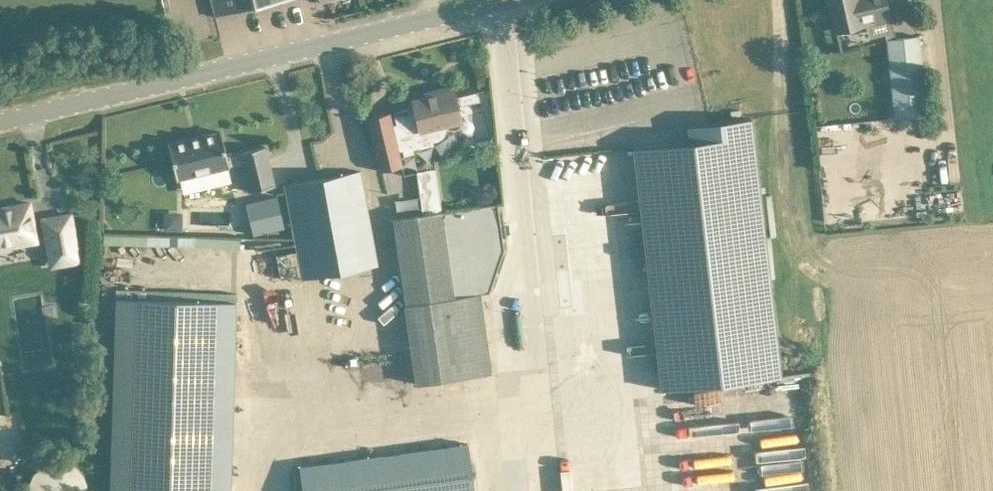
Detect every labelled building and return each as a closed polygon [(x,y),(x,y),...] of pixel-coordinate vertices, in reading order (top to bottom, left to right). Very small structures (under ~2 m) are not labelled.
[(216,17),(285,0),(212,0),(216,17)] [(883,0),(829,0),(836,31),(888,19),(883,0)] [(887,39),(894,119),(926,116),(919,36),(887,39)] [(389,112),(367,117),(380,171),(402,166),(399,152),(403,151),(404,155),(419,152),(418,147),(433,144),(432,140),(441,138),(444,135),(445,133),(446,129),(446,125),(461,121),(457,106),(455,97),(453,87),(439,90),(440,93),(413,100),(414,106),(393,111),(396,123),(392,124),(389,112)] [(476,91),(455,97),(457,106),(479,101),(476,91)] [(716,138),(714,122),(711,123),(688,126),(689,142),(716,138)] [(221,131),(168,144),(177,179),(229,166),(221,131)] [(265,146),(239,152),(226,155),(229,166),(242,163),(248,189),(273,183),(265,146)] [(360,171),(285,185),(302,278),(377,264),(360,171)] [(277,196),(246,203),(253,234),(284,227),(277,196)] [(0,211),(0,248),(2,247),(1,244),(36,238),(30,202),(12,205),(12,208),(0,211)] [(401,282),(411,347),(416,382),(491,371),(480,293),(489,292),(503,249),(497,204),(392,219),(401,282)] [(182,229),(182,210),(164,211),(165,229),(182,229)] [(70,213),(43,218),(48,250),(60,248),(62,264),(78,261),(70,213)] [(268,291),(272,310),(282,308),(278,288),(268,291)] [(236,301),(116,298),(110,490),(230,490),(236,301)] [(468,442),(299,466),(302,490),(474,490),(468,442)] [(27,489),(27,490),(87,490),(87,489),(87,486),(86,483),(86,480),(85,477),(83,475),(82,472),(80,470),(78,468),(76,466),(74,464),(71,462),(69,461),(66,460),(63,459),(60,459),(57,459),(54,459),(51,459),(48,460),(46,461),(43,462),(40,464),(38,466),(36,468),(34,470),(32,472),(31,475),(30,477),(29,480),(28,483),(27,486),(27,489)]
